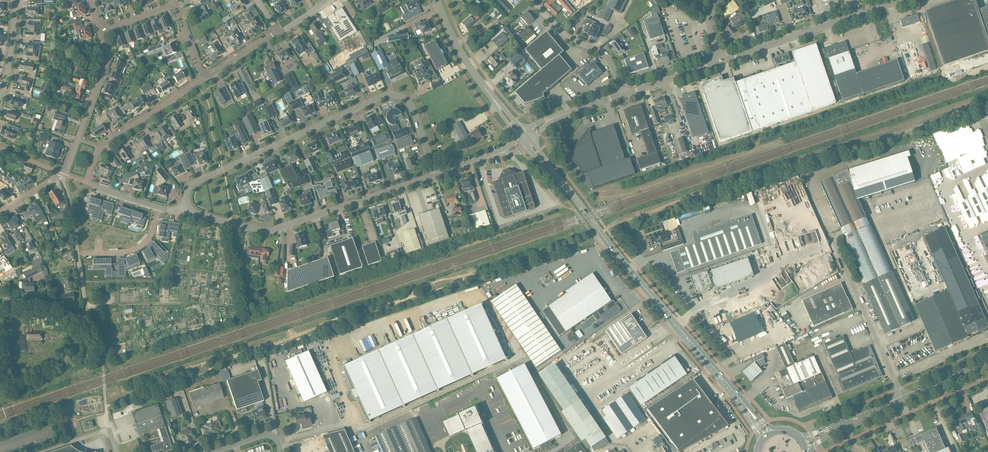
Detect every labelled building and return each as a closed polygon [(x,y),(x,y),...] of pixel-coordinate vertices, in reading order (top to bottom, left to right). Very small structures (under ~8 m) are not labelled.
[(111,12),(115,10),(114,8),(116,8),(115,7),(113,0),(110,0),(107,1),(111,12)] [(115,7),(118,6),(119,8),(121,7),(118,0),(113,0),(115,7)] [(208,0),(205,0),(200,2),(202,6),(198,9),(199,11),(196,14),(202,22),(209,17),(204,12),(203,11),(205,9),(204,6),(209,4),(208,0)] [(232,6),(235,11),(232,13),(235,17),(242,12),(241,9),(242,8),(242,7),(245,6),(244,4),(245,3),(244,2),(244,1),(244,0),(243,0),(232,6)] [(272,3),(274,6),(275,8),(275,9),(276,11),(277,11),(280,15),(286,11),(283,7),(286,5),(283,0),(277,0),(276,0),(272,3)] [(365,0),(358,0),(353,3),(358,10),(365,5),(367,7),(372,4),(369,0),(366,2),(365,0)] [(419,6),(416,0),(414,0),(404,5),(408,13),(401,16),(404,22),(419,15),(415,8),(419,6)] [(545,5),(555,16),(562,9),(559,6),(558,7),(554,3),(556,0),(550,0),(545,5)] [(559,0),(559,1),(562,5),(564,7),(568,11),(564,15),(566,17),(567,18),(570,15),(574,12),(563,0),(559,0)] [(597,17),(599,18),(607,22),(613,10),(621,13),(627,1),(626,0),(608,0),(605,6),(601,13),(599,12),(597,17)] [(974,0),(960,0),(925,12),(944,66),(987,51),(987,7),(978,10),(974,0)] [(111,12),(107,1),(102,3),(102,1),(98,2),(100,7),(103,6),(106,14),(111,12)] [(76,3),(69,4),(70,6),(71,9),(73,9),(74,11),(74,12),(84,9),(84,6),(83,6),(82,3),(77,5),(76,3)] [(796,7),(791,9),(792,12),(793,12),(796,20),(801,18),(807,15),(805,10),(809,9),(808,4),(804,5),(804,7),(797,9),(796,8),(796,7)] [(42,5),(35,5),(35,8),(33,8),(31,9),(26,9),(26,15),(31,15),(31,16),(35,16),(35,15),(38,15),(38,10),(42,10),(42,5)] [(493,5),(486,13),(500,27),(507,20),(493,5)] [(248,8),(242,12),(249,22),(255,31),(256,31),(259,29),(259,28),(260,28),(258,25),(259,25),(258,23),(259,22),(256,18),(253,19),(249,14),(248,14),(248,13),(251,12),(248,8)] [(654,18),(644,21),(650,41),(665,36),(660,21),(663,20),(661,15),(659,8),(656,9),(657,12),(652,14),(654,18)] [(85,12),(84,9),(74,12),(74,11),(71,12),(73,18),(85,15),(84,12),(85,12)] [(334,15),(348,37),(356,32),(348,19),(347,20),(344,16),(345,16),(342,10),(334,15)] [(529,15),(527,12),(521,18),(528,25),(534,20),(529,14),(529,15)] [(746,18),(740,12),(729,20),(731,22),(728,24),(729,26),(726,28),(731,35),(735,32),(732,29),(735,27),(746,18)] [(780,22),(776,12),(765,16),(767,23),(757,27),(759,33),(768,30),(767,26),(780,22)] [(333,13),(327,17),(333,27),(331,28),(338,38),(339,41),(347,36),(334,15),(333,13)] [(480,18),(476,14),(472,18),(471,17),(463,23),(468,29),(476,23),(475,22),(480,18)] [(909,26),(911,25),(915,24),(920,22),(917,14),(900,20),(903,28),(909,26)] [(164,29),(169,27),(166,17),(160,20),(162,26),(164,29)] [(596,23),(586,18),(582,25),(586,26),(583,32),(588,34),(588,35),(595,39),(596,37),(596,38),(598,35),(597,35),(600,29),(601,27),(596,24),(596,23)] [(34,19),(32,19),(32,23),(30,23),(30,24),(27,24),(26,30),(37,30),(37,25),(41,25),(41,20),(34,19)] [(157,21),(156,21),(155,20),(152,21),(153,22),(151,23),(153,29),(155,33),(158,31),(159,34),(165,32),(164,29),(162,26),(159,27),(157,21)] [(420,21),(413,24),(416,31),(420,29),(422,33),(422,34),(423,34),(422,34),(425,32),(426,33),(429,31),(430,30),(430,29),(430,30),(426,22),(427,22),(426,22),(421,24),(420,21)] [(76,30),(73,31),(74,35),(74,36),(76,36),(91,32),(90,29),(89,29),(88,27),(81,28),(80,26),(82,26),(81,22),(75,24),(76,27),(76,30)] [(255,32),(255,31),(249,22),(246,24),(244,22),(238,25),(243,32),(245,30),(247,31),(250,35),(255,32)] [(911,25),(909,26),(912,33),(915,32),(917,38),(920,37),(923,45),(928,43),(922,23),(920,24),(920,22),(915,24),(911,25)] [(320,30),(316,23),(315,24),(314,23),(313,24),(313,25),(310,27),(312,30),(311,30),(314,34),(315,34),(317,37),(319,40),(315,42),(318,47),(326,42),(323,38),(323,37),(321,34),(322,34),(320,30)] [(155,33),(153,29),(150,30),(148,24),(142,26),(145,33),(146,38),(147,38),(152,36),(152,37),(156,35),(155,33)] [(606,25),(603,35),(608,36),(611,27),(606,25)] [(231,30),(228,32),(230,34),(236,44),(235,44),(236,44),(237,44),(238,44),(239,44),(240,44),(240,43),(240,42),(241,41),(238,37),(239,36),(238,35),(241,33),(237,26),(231,30)] [(519,35),(516,38),(522,45),(525,42),(526,42),(535,34),(528,27),(526,29),(519,35)] [(637,34),(632,27),(628,31),(633,37),(637,34)] [(137,40),(138,40),(143,38),(144,41),(147,40),(147,38),(146,38),(145,33),(142,35),(139,28),(134,31),(136,37),(137,40)] [(34,37),(33,40),(41,41),(41,34),(37,34),(37,30),(26,30),(25,29),(25,31),(24,32),(24,33),(24,34),(25,34),(25,35),(30,36),(32,37),(34,37)] [(91,32),(76,36),(77,42),(79,41),(80,43),(83,42),(83,40),(91,38),(90,35),(91,35),(91,32)] [(137,40),(136,37),(133,38),(130,32),(125,34),(127,40),(128,44),(129,44),(134,42),(135,44),(139,43),(138,40),(137,40)] [(525,51),(542,70),(560,56),(564,52),(547,32),(525,51)] [(509,40),(503,33),(492,42),(498,49),(509,40)] [(625,39),(620,33),(612,40),(614,43),(612,44),(619,54),(622,51),(623,53),(627,50),(621,42),(625,39)] [(230,47),(235,44),(236,44),(230,34),(225,37),(224,36),(220,38),(224,45),(227,43),(228,44),(229,44),(230,47)] [(130,47),(129,44),(128,44),(127,40),(124,41),(122,35),(116,37),(120,47),(125,45),(126,48),(130,47)] [(306,45),(300,37),(296,40),(295,39),(294,39),(292,40),(292,41),(292,42),(291,42),(296,50),(295,50),(299,55),(304,52),(307,56),(314,51),(309,43),(306,45)] [(213,45),(210,47),(216,56),(217,57),(222,54),(219,49),(219,47),(222,45),(217,39),(212,42),(213,45)] [(40,46),(41,41),(33,40),(33,44),(32,44),(29,44),(26,44),(25,50),(36,51),(37,46),(40,46)] [(445,65),(447,65),(442,56),(443,56),(443,55),(443,54),(443,53),(443,52),(443,51),(442,50),(441,50),(440,50),(440,49),(439,50),(434,41),(433,42),(432,42),(425,46),(424,47),(436,70),(438,69),(438,70),(446,66),(445,65)] [(857,74),(845,41),(825,48),(843,101),(863,94),(863,95),(904,81),(897,60),(857,74)] [(922,74),(911,41),(899,45),(911,78),(922,74)] [(165,46),(163,43),(156,46),(158,49),(163,48),(166,57),(177,53),(173,43),(165,46)] [(663,48),(662,43),(653,46),(651,51),(654,60),(656,59),(658,65),(669,61),(668,57),(670,57),(668,52),(659,55),(657,50),(663,48)] [(792,53),(795,62),(812,111),(836,103),(816,44),(792,53)] [(211,59),(216,56),(210,47),(205,50),(204,51),(204,52),(203,53),(203,54),(204,55),(204,56),(205,57),(207,56),(208,57),(209,57),(211,59)] [(24,50),(23,56),(29,56),(29,57),(31,58),(32,58),(32,61),(39,63),(39,57),(40,52),(36,51),(25,50),(24,50)] [(290,54),(287,50),(278,56),(282,63),(283,62),(284,62),(286,61),(286,60),(290,57),(292,61),(297,58),(293,52),(290,54)] [(388,67),(381,50),(371,54),(379,71),(378,71),(379,71),(389,67),(388,66),(388,67)] [(528,58),(521,50),(513,57),(510,60),(518,70),(527,62),(529,60),(528,58)] [(503,60),(497,53),(488,60),(495,68),(499,65),(498,64),(503,60)] [(649,68),(644,53),(624,60),(629,74),(649,68)] [(781,67),(780,68),(779,65),(790,61),(788,54),(773,59),(777,69),(776,69),(752,77),(751,74),(747,75),(748,79),(725,87),(721,77),(700,84),(720,143),(752,132),(759,129),(812,111),(795,62),(781,67)] [(572,70),(560,56),(542,70),(515,93),(525,105),(544,98),(543,95),(572,70)] [(404,73),(396,58),(389,61),(393,69),(386,72),(390,80),(404,73)] [(116,62),(113,70),(121,73),(123,67),(127,68),(129,63),(123,59),(121,64),(116,62)] [(348,62),(349,65),(355,76),(362,73),(356,59),(348,62)] [(426,72),(423,67),(420,61),(419,61),(419,62),(420,61),(422,66),(418,68),(419,69),(413,72),(419,83),(422,81),(422,82),(422,83),(427,80),(426,79),(429,78),(428,77),(430,76),(428,71),(426,72)] [(603,73),(593,61),(578,74),(588,86),(603,73)] [(264,68),(268,77),(277,72),(279,71),(277,66),(275,67),(273,63),(264,68)] [(29,72),(28,76),(35,77),(36,71),(36,70),(33,69),(33,66),(30,65),(30,64),(26,64),(26,65),(21,64),(20,70),(26,71),(25,71),(27,72),(29,72)] [(80,67),(71,64),(70,66),(72,67),(71,69),(72,70),(71,72),(73,73),(78,75),(80,67)] [(325,70),(321,65),(317,68),(320,73),(325,70)] [(346,77),(341,66),(332,71),(333,74),(328,76),(332,83),(346,77)] [(186,71),(185,69),(182,71),(173,76),(178,83),(186,77),(183,73),(186,71)] [(118,79),(121,73),(113,70),(110,79),(115,80),(114,83),(120,86),(122,80),(118,79)] [(159,86),(159,87),(156,89),(160,94),(163,92),(172,87),(167,79),(169,77),(167,70),(162,73),(165,77),(163,78),(165,82),(159,86)] [(282,81),(277,72),(268,77),(272,86),(282,81)] [(299,87),(291,72),(284,76),(286,81),(291,91),(299,87)] [(367,76),(366,73),(362,74),(368,87),(373,85),(376,84),(375,84),(380,81),(376,74),(370,77),(370,76),(368,75),(367,76)] [(517,78),(512,73),(510,74),(509,74),(505,78),(510,83),(509,84),(511,87),(517,82),(515,80),(517,78)] [(29,87),(32,88),(35,77),(28,76),(27,79),(26,79),(24,79),(20,78),(19,84),(29,87)] [(75,85),(77,86),(85,89),(88,82),(74,77),(73,81),(76,82),(75,85)] [(433,90),(442,86),(440,81),(431,86),(433,90)] [(149,83),(148,82),(145,84),(146,85),(140,89),(143,94),(152,88),(149,83)] [(230,86),(232,90),(231,90),(235,97),(237,99),(239,98),(247,93),(243,86),(240,88),(236,82),(233,84),(232,83),(230,85),(230,86)] [(107,84),(104,93),(111,96),(114,89),(118,91),(119,89),(122,90),(123,87),(120,86),(114,83),(113,86),(107,84)] [(24,96),(29,98),(31,98),(32,93),(28,92),(29,87),(19,84),(18,84),(18,85),(17,85),(17,86),(16,86),(16,87),(16,88),(17,88),(16,90),(21,91),(21,92),(25,93),(24,96)] [(353,88),(351,84),(347,86),(348,90),(344,92),(344,94),(345,97),(346,96),(347,98),(357,93),(354,87),(353,88)] [(72,89),(62,85),(60,90),(70,94),(72,89)] [(77,86),(75,92),(78,93),(76,98),(81,100),(85,89),(77,86)] [(225,93),(222,89),(214,94),(221,105),(222,105),(221,104),(226,100),(227,102),(232,99),(228,91),(225,93)] [(323,99),(319,92),(313,95),(319,108),(325,105),(326,108),(337,103),(333,94),(332,95),(332,94),(331,93),(329,93),(327,94),(327,95),(327,97),(323,99)] [(709,133),(695,92),(682,96),(683,99),(680,100),(693,138),(709,133)] [(29,98),(24,96),(20,95),(19,99),(13,97),(11,105),(22,108),(23,104),(27,105),(29,98)] [(130,102),(127,105),(131,111),(134,109),(141,105),(145,103),(142,99),(140,96),(136,98),(137,100),(131,104),(130,102)] [(660,99),(654,101),(655,106),(654,106),(655,108),(656,108),(667,104),(664,97),(660,98),(660,99)] [(263,104),(260,99),(256,100),(252,102),(255,108),(263,104)] [(304,109),(299,99),(288,104),(292,111),(298,108),(301,110),(304,117),(308,116),(311,115),(311,114),(315,113),(311,105),(304,109)] [(114,110),(111,112),(118,122),(120,121),(121,120),(122,118),(119,112),(123,109),(120,103),(113,107),(114,110)] [(264,108),(269,119),(270,118),(274,117),(273,116),(275,115),(275,116),(277,115),(272,104),(265,108),(264,108)] [(661,164),(641,105),(624,111),(632,134),(640,132),(648,155),(637,159),(641,171),(661,164)] [(185,121),(189,127),(194,123),(193,120),(196,119),(194,115),(195,115),(193,110),(193,109),(192,109),(192,108),(191,108),(190,108),(189,108),(184,112),(187,116),(187,118),(188,119),(185,121)] [(390,111),(389,108),(385,110),(385,109),(382,111),(382,112),(395,141),(408,136),(405,128),(399,131),(394,118),(401,115),(400,114),(399,113),(398,112),(397,111),(396,111),(394,110),(393,110),(392,111),(390,111)] [(20,112),(15,110),(14,113),(9,112),(7,117),(15,120),(17,115),(19,115),(20,112)] [(65,116),(55,112),(53,119),(58,121),(54,132),(63,135),(67,124),(62,122),(63,120),(64,120),(65,116)] [(116,124),(118,122),(111,112),(108,114),(106,112),(100,116),(104,122),(109,119),(112,125),(114,124),(115,124),(116,124)] [(251,115),(249,112),(246,114),(247,117),(242,119),(250,136),(259,132),(251,115)] [(282,120),(280,121),(283,127),(293,123),(290,116),(287,117),(286,114),(280,116),(282,120)] [(101,124),(104,122),(100,116),(97,118),(99,122),(97,123),(99,127),(92,132),(93,132),(92,133),(92,134),(92,135),(92,136),(93,136),(94,136),(95,136),(96,137),(100,134),(101,135),(104,133),(103,132),(105,130),(101,124)] [(189,127),(185,121),(181,123),(180,122),(179,120),(178,121),(175,116),(174,117),(173,117),(172,117),(172,118),(172,119),(170,120),(173,124),(172,124),(174,128),(175,127),(177,130),(180,128),(183,131),(189,127)] [(373,116),(366,119),(370,129),(371,129),(372,133),(379,130),(377,126),(378,126),(378,125),(384,123),(380,116),(374,119),(373,116)] [(265,122),(264,121),(260,123),(260,124),(259,125),(264,135),(271,132),(266,122),(265,122)] [(460,122),(454,125),(453,125),(454,126),(450,128),(459,144),(463,142),(470,139),(469,139),(473,137),(476,142),(479,140),(478,139),(482,137),(478,130),(475,132),(475,131),(467,135),(460,122)] [(244,130),(240,123),(234,126),(236,131),(230,134),(232,138),(224,141),(229,152),(234,150),(235,150),(237,149),(237,148),(238,148),(235,142),(240,139),(243,144),(249,142),(245,134),(246,134),(245,133),(244,131),(244,130)] [(362,132),(357,123),(350,126),(350,127),(347,128),(343,129),(344,132),(345,135),(346,135),(347,138),(359,132),(359,133),(362,132)] [(19,129),(11,126),(10,129),(3,127),(1,134),(5,135),(4,137),(7,138),(7,137),(13,139),(16,133),(17,133),(19,129)] [(625,160),(614,126),(590,133),(590,131),(589,132),(587,135),(587,134),(585,138),(583,140),(580,143),(578,146),(576,149),(574,152),(574,154),(574,157),(574,159),(576,162),(578,165),(580,168),(583,171),(585,173),(585,174),(588,173),(594,189),(636,174),(630,158),(625,160)] [(158,129),(165,140),(168,138),(170,140),(175,136),(171,130),(167,132),(163,127),(161,128),(160,127),(158,129)] [(165,140),(158,129),(155,131),(156,131),(153,133),(157,139),(153,142),(158,149),(163,146),(162,142),(165,140)] [(392,140),(388,131),(370,140),(374,149),(392,140)] [(341,140),(337,132),(326,137),(329,146),(341,140)] [(410,135),(408,136),(395,141),(398,150),(414,145),(410,135)] [(141,138),(139,140),(146,151),(149,149),(153,152),(158,149),(153,142),(150,144),(149,143),(148,143),(144,138),(142,139),(142,138),(141,138)] [(682,138),(674,141),(679,155),(680,157),(687,154),(686,153),(687,152),(682,138)] [(146,151),(139,140),(135,142),(136,143),(134,144),(138,150),(134,153),(138,159),(140,162),(143,160),(141,157),(143,155),(143,153),(146,151)] [(62,146),(51,142),(46,155),(57,159),(62,146)] [(320,150),(316,142),(306,146),(310,155),(320,150)] [(370,150),(367,143),(349,150),(352,157),(370,150)] [(396,155),(392,143),(374,149),(378,161),(396,155)] [(132,163),(138,159),(134,153),(131,155),(130,154),(129,155),(125,149),(120,152),(122,155),(122,156),(121,157),(122,158),(122,159),(123,159),(124,159),(127,162),(130,160),(132,163)] [(299,160),(296,151),(286,156),(285,156),(289,164),(299,160)] [(374,161),(370,151),(352,158),(356,168),(374,161)] [(190,152),(184,154),(190,168),(195,166),(194,165),(199,163),(200,165),(203,164),(203,165),(207,164),(207,162),(203,153),(195,154),(195,153),(191,155),(190,152)] [(416,159),(413,152),(407,154),(408,158),(408,159),(405,160),(408,169),(410,169),(411,170),(414,169),(414,167),(415,167),(412,160),(416,159)] [(857,200),(858,200),(879,194),(914,182),(908,163),(911,162),(908,152),(848,171),(857,200)] [(341,153),(328,159),(331,165),(344,159),(349,157),(347,154),(343,156),(341,153)] [(186,170),(190,168),(184,154),(179,157),(180,160),(177,162),(171,167),(175,177),(176,177),(176,178),(180,176),(180,175),(182,173),(181,171),(186,169),(186,170)] [(100,171),(101,171),(111,175),(113,170),(113,169),(117,166),(118,167),(121,165),(116,158),(113,160),(114,162),(111,164),(110,167),(109,166),(107,166),(106,167),(102,165),(101,167),(100,167),(100,168),(100,169),(100,170),(100,171)] [(318,170),(312,158),(304,161),(310,174),(318,170)] [(352,167),(349,159),(334,165),(337,173),(352,167)] [(156,160),(154,164),(156,165),(159,168),(156,170),(159,174),(156,176),(158,178),(156,186),(159,187),(157,194),(161,195),(160,197),(166,198),(167,192),(166,192),(167,189),(161,187),(162,183),(166,180),(167,181),(171,178),(161,166),(156,160)] [(393,161),(386,163),(389,170),(392,169),(394,175),(397,174),(397,175),(400,174),(400,173),(401,173),(399,166),(398,162),(397,160),(393,161)] [(278,169),(274,161),(264,166),(263,168),(267,174),(278,169)] [(297,178),(292,165),(282,170),(287,183),(297,178)] [(123,179),(121,183),(126,184),(127,183),(134,185),(133,188),(136,189),(136,190),(141,192),(143,187),(141,186),(142,183),(138,182),(139,179),(137,175),(144,171),(146,170),(144,166),(135,170),(124,176),(123,179)] [(101,171),(98,177),(102,178),(101,180),(101,181),(100,184),(109,188),(111,183),(109,181),(111,175),(101,171)] [(516,174),(509,171),(503,173),(499,179),(500,181),(493,183),(505,219),(535,208),(523,173),(516,175),(516,174)] [(866,218),(858,200),(857,200),(848,171),(820,183),(841,230),(866,218)] [(265,192),(256,173),(255,173),(256,175),(258,178),(251,182),(247,174),(239,178),(239,177),(236,179),(235,180),(238,186),(237,186),(239,191),(243,189),(242,186),(249,183),(254,195),(265,192)] [(370,176),(369,173),(367,174),(366,173),(362,175),(364,181),(368,179),(369,184),(379,180),(377,174),(370,176)] [(27,175),(17,182),(20,187),(22,185),(25,189),(33,184),(29,178),(27,175)] [(11,178),(7,180),(10,184),(11,183),(11,184),(12,183),(15,187),(19,193),(25,189),(22,185),(20,187),(17,182),(13,177),(11,178)] [(273,188),(267,177),(260,181),(265,192),(273,188)] [(307,183),(305,177),(291,182),(293,188),(307,183)] [(359,187),(356,179),(346,182),(345,179),(340,181),(343,190),(346,189),(347,191),(359,187)] [(333,187),(330,180),(323,184),(323,186),(321,187),(321,185),(312,186),(314,192),(321,190),(322,192),(317,193),(320,200),(327,197),(337,194),(335,189),(327,191),(327,189),(333,187)] [(473,183),(472,180),(470,181),(467,183),(466,180),(461,182),(464,193),(471,191),(470,189),(474,188),(473,183)] [(0,192),(0,196),(1,198),(2,197),(4,201),(6,199),(7,200),(9,198),(10,197),(9,195),(12,193),(9,189),(8,187),(5,189),(0,192)] [(277,204),(273,189),(265,192),(270,206),(277,204)] [(313,199),(310,190),(303,192),(304,196),(298,198),(301,206),(303,206),(304,206),(308,205),(308,204),(310,203),(309,200),(313,199)] [(957,204),(966,222),(987,211),(987,190),(957,204)] [(56,191),(55,191),(49,194),(56,206),(63,202),(56,191)] [(287,200),(286,196),(280,198),(281,202),(279,202),(283,213),(293,209),(289,199),(287,200)] [(89,197),(87,204),(89,204),(88,209),(94,211),(91,218),(96,219),(101,200),(89,197)] [(101,200),(96,219),(100,221),(103,213),(104,210),(107,211),(107,214),(111,215),(114,204),(107,202),(107,203),(105,202),(105,201),(101,200)] [(268,212),(265,201),(259,203),(258,206),(250,204),(249,206),(248,206),(248,210),(248,212),(256,214),(257,213),(262,214),(268,212)] [(392,202),(390,202),(391,204),(392,208),(392,209),(392,211),(393,211),(394,214),(398,213),(399,217),(407,214),(405,207),(402,208),(399,201),(396,202),(395,201),(394,201),(392,202)] [(36,203),(31,206),(41,220),(42,223),(43,223),(47,222),(45,218),(40,209),(36,203)] [(457,209),(456,204),(453,205),(453,209),(454,216),(462,215),(461,209),(457,209)] [(27,217),(31,214),(37,223),(41,220),(31,206),(27,209),(28,211),(24,213),(27,217)] [(386,216),(383,206),(379,208),(379,209),(372,211),(374,218),(374,219),(374,220),(375,220),(375,221),(376,221),(377,221),(377,220),(378,220),(383,218),(382,217),(386,216)] [(121,207),(118,214),(123,216),(122,219),(129,221),(128,224),(129,223),(133,211),(127,208),(126,209),(121,207)] [(449,239),(439,209),(419,216),(429,245),(449,239)] [(66,218),(64,211),(52,214),(54,221),(66,218)] [(133,211),(129,223),(132,224),(134,221),(139,222),(138,224),(143,226),(142,230),(143,226),(146,218),(143,217),(143,215),(133,211)] [(490,225),(485,211),(472,215),(477,230),(490,225)] [(755,225),(752,215),(692,235),(696,245),(671,253),(678,272),(686,270),(761,244),(756,229),(758,228),(756,224),(755,225)] [(15,216),(11,219),(20,233),(20,232),(21,232),(21,231),(22,230),(23,230),(20,224),(18,222),(19,221),(15,216)] [(23,239),(20,233),(11,219),(4,223),(6,227),(8,225),(10,228),(12,230),(16,236),(16,238),(18,241),(19,242),(23,239)] [(341,231),(338,221),(330,224),(332,229),(326,231),(328,238),(332,237),(331,234),(341,231)] [(160,225),(158,237),(168,239),(169,231),(178,232),(179,224),(169,222),(168,226),(160,225)] [(872,225),(857,232),(878,278),(892,272),(872,225)] [(915,305),(935,351),(968,337),(968,335),(969,334),(973,333),(982,328),(987,326),(970,284),(971,284),(968,278),(967,279),(962,267),(963,267),(961,261),(960,262),(955,250),(956,250),(953,244),(952,245),(945,228),(924,237),(939,271),(948,290),(940,294),(915,305)] [(416,234),(415,229),(403,233),(409,252),(421,248),(424,247),(419,233),(416,234)] [(684,244),(678,229),(675,230),(679,241),(661,247),(662,252),(684,244)] [(655,236),(651,237),(653,244),(659,242),(667,239),(664,232),(655,236)] [(857,232),(842,238),(863,285),(878,278),(857,232)] [(307,245),(303,233),(295,235),(298,245),(295,246),(291,246),(291,256),(295,256),(295,249),(307,245)] [(8,249),(5,251),(8,256),(15,251),(12,246),(14,244),(9,237),(4,240),(8,245),(6,246),(8,249)] [(363,268),(353,239),(331,246),(340,275),(363,268)] [(33,240),(28,242),(30,247),(29,247),(30,250),(31,251),(32,251),(37,248),(33,240)] [(382,261),(376,242),(362,247),(369,266),(382,261)] [(150,248),(142,252),(147,262),(148,262),(154,258),(157,256),(158,256),(161,259),(166,254),(158,246),(152,253),(150,250),(150,248)] [(248,248),(246,257),(249,257),(258,259),(259,256),(260,248),(250,247),(250,249),(248,248)] [(260,248),(259,256),(262,257),(261,261),(267,262),(268,257),(269,249),(260,248)] [(400,255),(398,250),(386,254),(388,259),(400,255)] [(124,265),(118,265),(118,277),(124,277),(124,269),(126,269),(126,268),(131,267),(132,269),(136,267),(137,268),(141,266),(136,255),(132,257),(130,258),(125,259),(127,264),(124,265)] [(68,256),(57,258),(59,269),(61,268),(72,267),(71,260),(69,260),(68,256)] [(34,268),(40,265),(43,264),(40,258),(31,262),(34,268)] [(335,277),(328,258),(288,271),(287,293),(335,277)] [(754,276),(748,258),(707,272),(707,271),(691,277),(697,294),(710,289),(710,288),(716,286),(717,289),(754,276)] [(4,269),(6,272),(12,268),(10,265),(8,266),(4,259),(0,261),(0,272),(4,269)] [(107,259),(93,260),(93,265),(98,265),(98,269),(106,269),(106,276),(112,276),(112,268),(111,268),(111,265),(111,261),(107,261),(107,259)] [(30,278),(43,272),(41,267),(40,265),(34,268),(23,274),(26,280),(30,278)] [(72,267),(61,268),(62,274),(61,274),(62,280),(71,278),(71,274),(73,273),(72,267)] [(892,272),(878,278),(863,285),(885,334),(914,321),(892,272)] [(611,302),(593,276),(577,288),(575,286),(566,292),(568,294),(540,313),(544,319),(547,317),(560,336),(597,311),(598,311),(594,314),(600,324),(604,321),(621,310),(620,309),(621,308),(619,305),(618,306),(614,300),(611,302)] [(30,284),(30,278),(26,280),(22,280),(22,289),(25,289),(25,291),(34,291),(34,284),(30,284)] [(852,309),(841,283),(802,300),(813,327),(852,309)] [(562,351),(517,284),(492,301),(537,367),(562,351)] [(75,301),(73,294),(61,296),(62,303),(75,301)] [(507,359),(482,304),(345,366),(356,390),(352,392),(356,399),(359,398),(370,422),(507,359)] [(785,321),(790,318),(786,311),(781,314),(785,321)] [(762,332),(754,313),(731,324),(739,342),(762,332)] [(631,314),(606,331),(622,355),(647,338),(644,333),(644,332),(644,331),(643,329),(642,329),(641,328),(640,328),(631,314)] [(14,328),(9,328),(8,336),(11,336),(11,350),(26,350),(26,336),(13,336),(14,328)] [(31,328),(27,328),(27,340),(32,340),(42,340),(42,331),(31,331),(31,328)] [(72,331),(72,343),(81,343),(81,332),(72,331)] [(849,352),(843,336),(824,344),(829,356),(827,357),(830,365),(832,364),(844,392),(881,376),(869,347),(854,354),(852,351),(849,352)] [(309,351),(286,362),(305,403),(328,392),(309,351)] [(765,358),(763,353),(753,358),(755,362),(756,363),(760,368),(766,363),(764,358),(765,358)] [(832,398),(814,356),(775,374),(786,399),(797,394),(799,398),(795,401),(800,412),(832,398)] [(675,357),(630,388),(642,405),(687,374),(675,357)] [(760,368),(756,363),(744,374),(753,384),(765,373),(760,368)] [(525,364),(497,379),(519,421),(534,449),(561,435),(525,364)] [(606,438),(580,400),(555,364),(539,375),(564,411),(562,412),(582,440),(585,438),(591,447),(592,447),(597,443),(606,438)] [(261,380),(258,371),(227,381),(237,410),(264,401),(257,382),(261,380)] [(694,380),(648,410),(678,450),(679,451),(681,451),(679,450),(698,436),(701,440),(723,423),(720,419),(722,418),(713,406),(713,405),(694,380)] [(224,398),(219,384),(189,394),(194,408),(224,398)] [(646,420),(632,399),(628,393),(603,410),(607,416),(604,418),(618,439),(646,420)] [(182,415),(176,398),(165,402),(171,418),(182,415)] [(157,404),(131,413),(139,436),(159,429),(165,427),(157,404)] [(265,410),(263,406),(257,408),(258,410),(252,412),(255,421),(262,419),(261,417),(266,416),(264,410),(265,410)] [(459,416),(443,423),(449,436),(465,429),(466,431),(466,432),(469,430),(479,451),(494,451),(482,425),(483,424),(476,407),(459,415),(459,416)] [(981,412),(980,412),(980,413),(980,414),(986,424),(987,424),(987,425),(987,407),(981,412)] [(971,412),(964,415),(970,428),(978,424),(975,418),(974,416),(973,416),(972,415),(971,412)] [(306,419),(305,415),(300,416),(299,416),(299,417),(296,417),(297,422),(298,422),(298,424),(297,424),(298,424),(298,425),(302,424),(303,427),(312,425),(310,418),(306,419)] [(964,415),(957,418),(958,421),(959,423),(958,423),(962,431),(966,430),(970,428),(964,415)] [(377,436),(384,451),(430,451),(415,419),(377,436)] [(94,427),(92,421),(84,424),(86,430),(94,427)] [(215,424),(214,422),(204,426),(205,427),(201,429),(203,436),(207,434),(208,437),(213,435),(212,434),(217,432),(217,431),(220,430),(218,423),(215,424)] [(159,429),(163,442),(151,446),(153,451),(157,451),(162,450),(163,451),(165,451),(173,449),(165,427),(159,429)] [(914,437),(917,444),(924,442),(928,451),(950,451),(946,444),(943,445),(939,435),(936,428),(914,437)] [(188,431),(188,430),(178,433),(181,441),(184,441),(185,445),(192,442),(191,438),(193,438),(191,430),(188,431)] [(345,430),(323,436),(330,451),(355,451),(345,430)] [(662,434),(659,436),(659,435),(652,440),(658,449),(654,451),(665,451),(669,450),(662,440),(665,438),(662,434)] [(914,437),(907,440),(908,440),(907,440),(911,447),(911,449),(912,449),(914,451),(920,451),(918,446),(915,448),(914,446),(917,444),(914,437)] [(610,443),(606,438),(597,443),(592,447),(595,451),(600,448),(601,449),(610,443)] [(911,447),(907,440),(901,443),(904,450),(911,447)] [(566,451),(586,451),(580,443),(566,451)]
